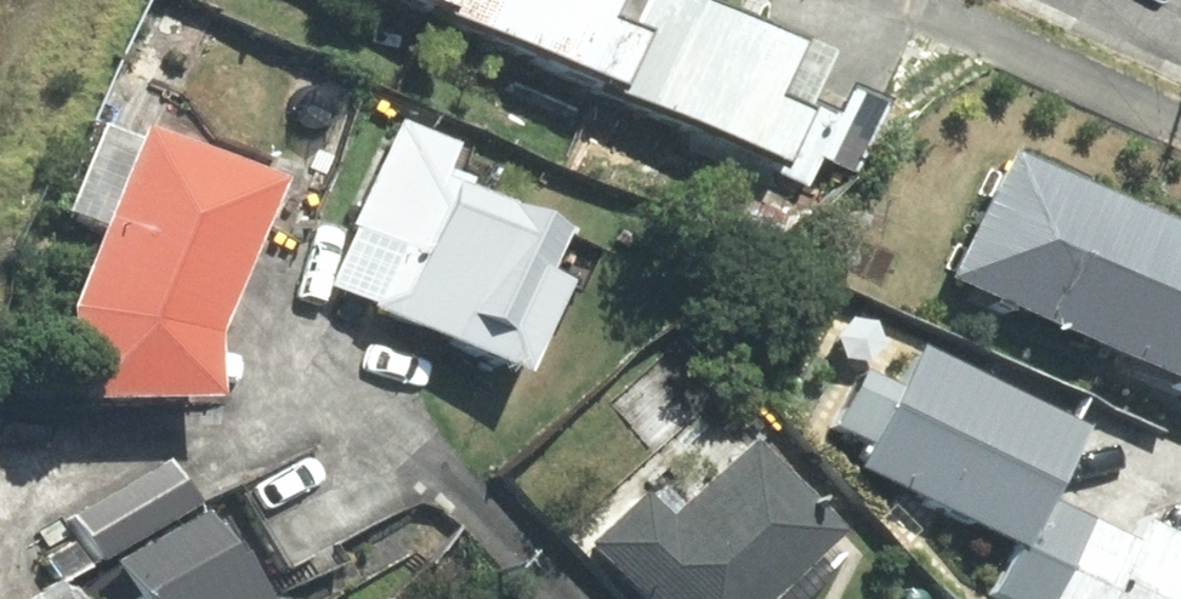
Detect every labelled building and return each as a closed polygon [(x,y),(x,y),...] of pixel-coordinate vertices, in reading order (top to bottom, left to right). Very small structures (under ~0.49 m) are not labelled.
[(623,82),(646,27),(620,15),(626,0),(455,0),(453,4),(451,9),(623,82)] [(620,88),(793,163),(817,108),(785,95),(809,41),(712,0),(658,0),(646,27),(623,82),(620,88)] [(526,370),(567,274),(554,268),(571,227),(452,177),(466,145),(404,119),(332,288),(526,370)] [(154,127),(81,304),(83,392),(225,389),(223,330),(285,180),(154,127)] [(1111,340),(1168,216),(1022,150),(965,273),(1111,340)] [(1111,340),(1180,372),(1180,222),(1168,216),(1111,340)] [(1029,540),(1053,493),(1081,434),(926,359),(912,389),(868,368),(841,425),(877,442),(867,462),(1029,540)] [(604,544),(659,598),(777,598),(850,529),(762,441),(677,524),(651,498),(604,544)] [(104,559),(200,501),(173,457),(77,515),(104,559)] [(1142,538),(1053,493),(1029,540),(1003,593),(1015,598),(1112,598),(1142,538)] [(130,559),(153,598),(275,598),(221,507),(130,559)] [(1153,516),(1142,538),(1112,598),(1180,598),(1180,530),(1153,516)] [(41,598),(81,598),(66,580),(41,598)]
